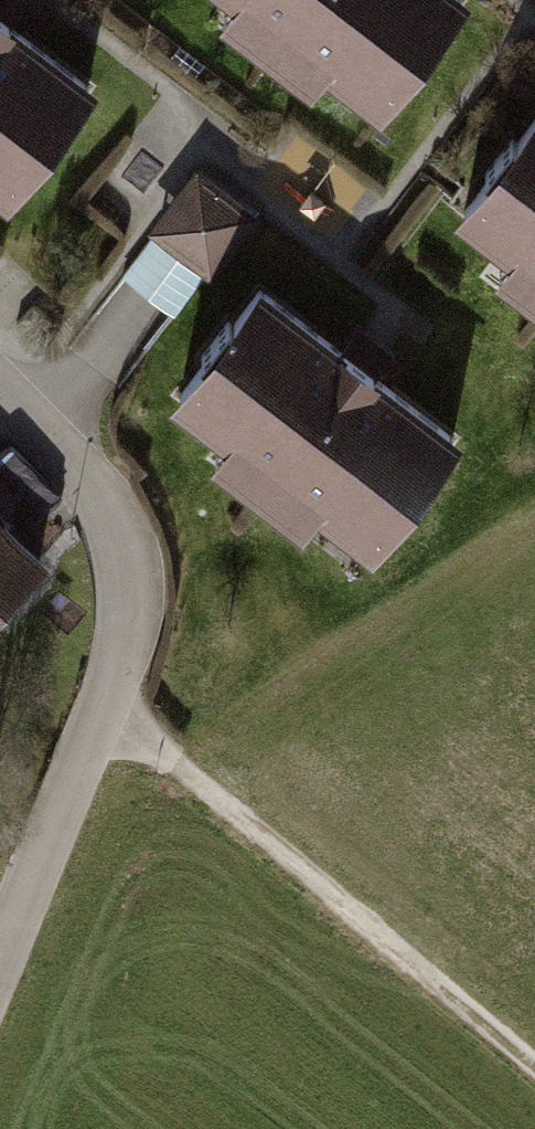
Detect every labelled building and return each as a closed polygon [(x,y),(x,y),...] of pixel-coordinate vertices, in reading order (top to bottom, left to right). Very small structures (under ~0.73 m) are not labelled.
[(218,13),(308,81),(323,61),(375,100),(452,0),(228,0),(218,13)] [(0,11),(0,193),(3,195),(91,83),(0,11)] [(454,204),(510,247),(494,267),(534,299),(534,100),(454,204)] [(257,211),(198,164),(151,223),(209,270),(257,211)] [(186,307),(208,270),(154,237),(132,274),(186,307)] [(458,434),(263,284),(174,398),(221,435),(207,454),(300,525),(316,504),(371,547),(458,434)] [(40,559),(0,522),(0,601),(40,559)]
